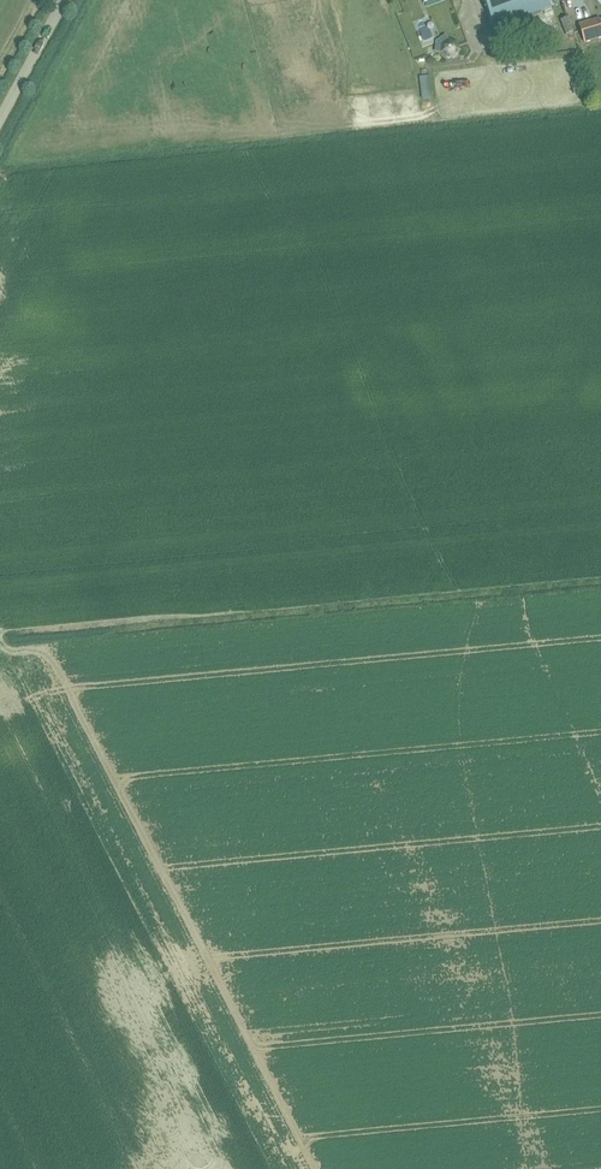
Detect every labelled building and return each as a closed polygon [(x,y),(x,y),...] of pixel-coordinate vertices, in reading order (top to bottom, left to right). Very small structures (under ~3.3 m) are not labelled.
[(483,2),(494,31),(553,9),(549,0),(482,0),(483,2)] [(579,12),(570,16),(573,26),(583,23),(579,12)] [(566,36),(574,32),(568,19),(560,22),(566,36)] [(599,20),(579,26),(585,43),(585,44),(590,43),(600,40),(600,27),(599,20)] [(441,45),(441,54),(447,60),(455,59),(459,52),(457,44),(449,41),(441,45)] [(442,93),(442,70),(431,71),(431,93),(442,93)]
